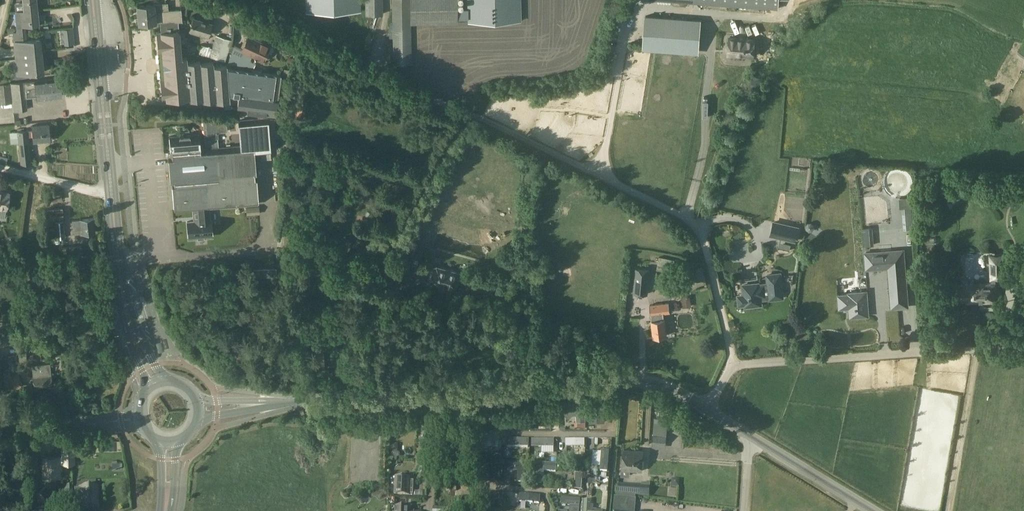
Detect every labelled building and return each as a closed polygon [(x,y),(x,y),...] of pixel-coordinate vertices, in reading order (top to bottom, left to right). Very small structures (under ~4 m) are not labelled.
[(24,11),(32,10),(37,9),(36,0),(23,0),(24,11)] [(306,12),(361,11),(360,0),(306,0),(306,12)] [(365,14),(382,14),(382,0),(364,0),(365,14)] [(411,0),(392,0),(393,26),(389,27),(389,35),(393,35),(393,64),(397,64),(412,64),(411,23),(411,0)] [(411,23),(457,22),(457,0),(411,0),(411,23)] [(468,22),(521,21),(520,0),(467,0),(468,22)] [(779,9),(779,0),(656,0),(779,9)] [(160,22),(181,20),(180,10),(168,11),(167,3),(137,6),(138,24),(160,22)] [(24,11),(15,11),(17,26),(26,25),(39,24),(37,9),(32,10),(24,11)] [(645,16),(643,48),(698,52),(701,20),(645,16)] [(213,25),(193,18),(190,31),(207,36),(209,30),(211,31),(213,25)] [(160,22),(161,32),(157,33),(159,53),(163,52),(165,79),(161,80),(163,100),(167,99),(167,100),(190,98),(191,100),(203,99),(203,101),(216,100),(216,102),(230,101),(229,95),(236,96),(234,109),(273,115),(277,90),(272,90),(274,75),(227,68),(226,66),(213,66),(213,63),(199,63),(199,62),(186,63),(186,58),(181,58),(180,53),(180,48),(178,21),(181,21),(181,20),(160,22)] [(17,26),(17,32),(13,32),(14,41),(16,58),(29,57),(28,51),(42,50),(45,50),(43,38),(27,40),(26,25),(17,26)] [(216,35),(212,48),(209,57),(224,62),(231,40),(216,35)] [(248,37),(242,49),(234,45),(228,64),(254,67),(255,62),(250,61),(252,55),(263,60),(267,52),(272,54),(274,49),(248,37)] [(754,40),(729,38),(728,55),(753,57),(754,40)] [(13,72),(11,74),(11,78),(28,77),(28,74),(45,72),(42,50),(28,51),(29,57),(16,58),(17,72),(13,72)] [(755,70),(757,59),(747,57),(745,68),(755,70)] [(35,81),(35,80),(0,84),(0,104),(12,103),(13,112),(27,110),(26,97),(37,96),(37,98),(61,96),(59,78),(35,81)] [(299,102),(295,118),(303,120),(307,104),(299,102)] [(226,116),(216,117),(216,116),(203,117),(204,139),(205,139),(218,138),(218,132),(227,132),(226,116)] [(48,124),(32,126),(32,130),(33,137),(33,141),(50,139),(48,124)] [(27,130),(17,131),(20,164),(31,163),(28,138),(33,137),(32,130),(27,130)] [(172,148),(202,146),(201,131),(171,133),(172,148)] [(246,139),(238,139),(238,143),(265,143),(265,134),(246,135),(246,139)] [(16,138),(8,139),(9,149),(17,148),(16,138)] [(218,148),(218,138),(205,139),(205,149),(218,148)] [(202,146),(172,148),(170,148),(172,182),(173,182),(230,177),(256,175),(254,145),(218,148),(205,149),(202,149),(202,146)] [(256,175),(230,177),(173,182),(175,210),(193,208),(208,207),(258,204),(256,175)] [(7,209),(9,193),(0,192),(0,208),(7,209)] [(259,206),(246,207),(246,215),(260,214),(259,206)] [(193,208),(194,221),(186,221),(187,238),(206,236),(211,236),(210,219),(209,219),(208,207),(193,208)] [(901,208),(903,229),(913,228),(911,207),(901,208)] [(62,208),(47,209),(48,220),(63,219),(62,208)] [(315,227),(326,230),(329,219),(318,216),(315,227)] [(79,220),(72,221),(73,231),(81,230),(81,234),(95,232),(93,219),(79,220)] [(773,221),(769,236),(780,239),(781,239),(795,242),(799,227),(773,221)] [(55,222),(56,238),(65,238),(63,222),(55,222)] [(873,245),(872,227),(863,228),(864,246),(873,245)] [(20,255),(15,244),(3,249),(7,261),(20,255)] [(64,247),(60,247),(61,258),(65,258),(69,258),(83,257),(82,245),(64,247)] [(865,253),(866,269),(890,268),(893,308),(907,307),(903,250),(865,253)] [(396,264),(403,266),(406,255),(399,253),(396,264)] [(966,288),(957,288),(957,299),(965,299),(965,303),(971,302),(977,302),(977,299),(984,299),(984,302),(996,302),(995,279),(1004,279),(1003,255),(990,255),(990,283),(982,284),(970,284),(966,284),(966,288)] [(659,257),(657,268),(672,271),(672,267),(674,260),(659,257)] [(929,264),(929,273),(937,272),(937,263),(929,264)] [(462,273),(437,266),(436,267),(432,266),(428,280),(432,281),(432,284),(440,286),(439,288),(447,290),(448,288),(456,291),(462,273)] [(270,275),(273,275),(273,268),(253,269),(253,276),(263,276),(264,280),(271,280),(270,275)] [(635,268),(633,293),(648,295),(650,269),(635,268)] [(767,283),(758,284),(758,283),(743,285),(744,295),(741,295),(738,299),(739,302),(742,305),(745,304),(745,306),(761,305),(760,299),(769,298),(769,300),(783,299),(781,273),(766,274),(767,283)] [(409,283),(398,280),(396,286),(407,289),(409,283)] [(851,307),(851,317),(869,316),(867,291),(848,292),(848,294),(838,295),(839,308),(851,307)] [(691,296),(682,297),(683,308),(692,307),(691,296)] [(652,315),(663,314),(670,313),(668,302),(650,305),(651,315),(652,315)] [(71,314),(75,314),(76,318),(86,317),(85,308),(71,310),(71,314)] [(46,314),(47,321),(41,322),(41,327),(62,325),(61,312),(46,314)] [(653,321),(652,322),(654,337),(666,336),(664,320),(663,314),(652,315),(653,321)] [(25,344),(17,345),(19,362),(33,360),(33,353),(26,354),(25,344)] [(322,349),(310,350),(311,359),(312,369),(324,368),(322,349)] [(52,386),(49,363),(31,365),(35,389),(52,386)] [(19,370),(3,372),(4,389),(21,388),(19,373),(19,370)] [(605,408),(605,399),(589,399),(589,421),(596,421),(596,408),(605,408)] [(584,402),(564,402),(564,413),(565,413),(565,414),(567,417),(570,417),(572,414),(572,413),(576,413),(576,419),(584,419),(584,402)] [(528,407),(507,408),(508,419),(517,419),(517,416),(528,416),(528,407)] [(495,426),(495,430),(477,429),(477,436),(478,436),(478,438),(480,440),(485,440),(487,439),(487,436),(490,437),(490,443),(495,443),(495,438),(498,438),(499,427),(495,426)] [(666,435),(652,434),(652,443),(665,444),(666,435)] [(61,456),(42,457),(43,478),(60,478),(60,470),(62,470),(62,464),(75,464),(74,455),(77,455),(76,436),(60,437),(61,455),(61,456)] [(551,449),(551,444),(553,444),(553,439),(536,439),(536,444),(543,444),(543,449),(551,449)] [(622,469),(621,476),(629,476),(630,470),(639,471),(641,471),(643,451),(623,449),(622,469)] [(602,450),(600,471),(608,471),(609,450),(602,450)] [(525,482),(525,470),(525,462),(507,462),(507,471),(518,471),(517,482),(525,482)] [(531,464),(530,484),(539,485),(539,476),(544,476),(544,471),(544,467),(539,467),(539,464),(531,464)] [(488,466),(479,465),(478,475),(488,475),(488,466)] [(396,478),(395,494),(409,495),(409,494),(412,494),(413,480),(410,480),(410,479),(396,478)] [(643,486),(618,484),(618,494),(642,496),(643,486)] [(97,487),(74,487),(74,500),(80,500),(81,507),(97,506),(97,487)] [(561,505),(570,506),(569,510),(579,510),(580,500),(562,498),(561,505)] [(584,499),(583,510),(602,510),(593,509),(593,505),(590,505),(591,500),(584,499)]
